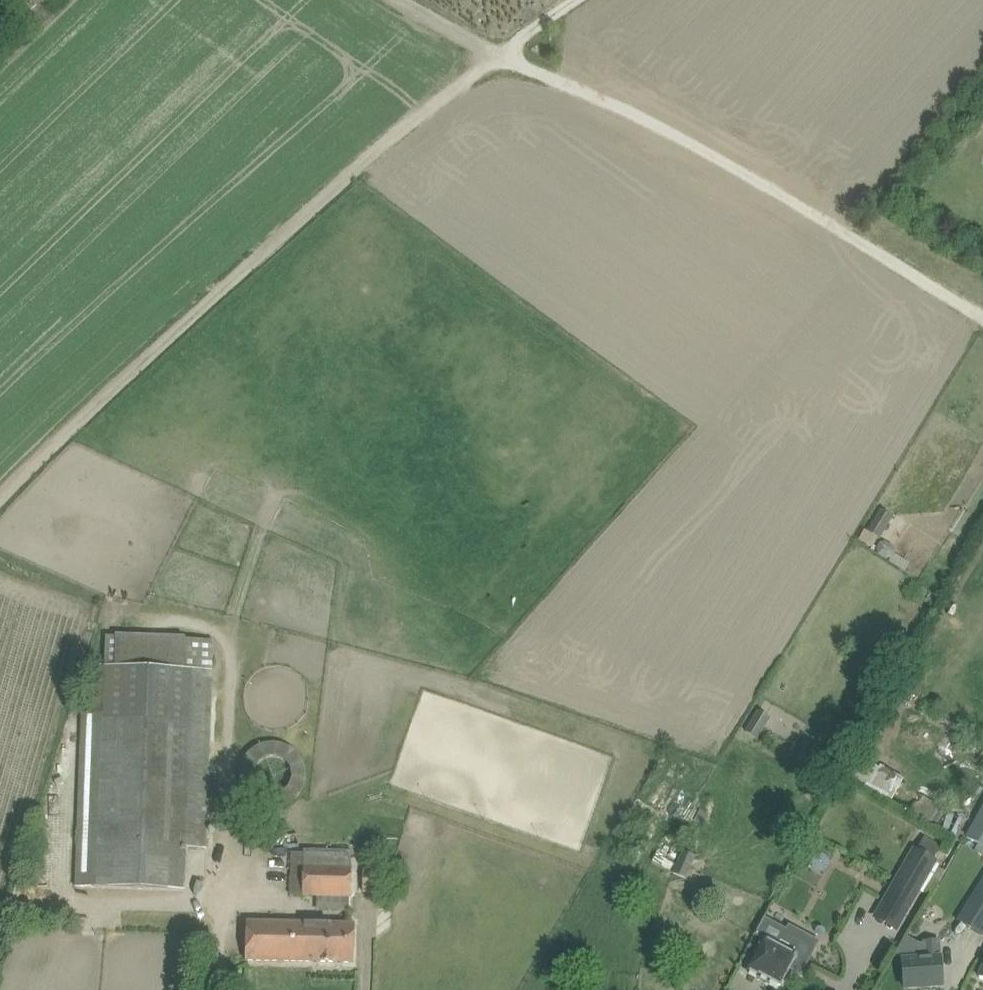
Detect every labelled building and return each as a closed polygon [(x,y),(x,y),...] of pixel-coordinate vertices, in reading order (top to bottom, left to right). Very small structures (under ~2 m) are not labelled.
[(867,531),(880,538),(893,517),(880,509),(867,531)] [(880,545),(877,551),(879,557),(887,562),(893,560),(896,555),(895,549),(886,544),(880,545)] [(76,887),(98,888),(184,891),(186,848),(207,849),(215,640),(107,636),(105,714),(83,713),(76,887)] [(771,718),(758,710),(746,731),(758,739),(771,718)] [(301,787),(302,781),(301,775),(299,770),(296,764),(292,759),(288,756),(281,752),(277,751),(270,751),(260,754),(254,757),(250,761),(246,766),(244,771),(243,776),(242,782),(243,789),(245,793),(248,798),(252,803),(256,806),(262,809),(267,810),(272,810),(279,810),(283,808),(289,805),(294,801),(298,796),(299,792),(301,787)] [(891,803),(903,781),(856,756),(844,778),(891,803)] [(970,838),(982,846),(982,815),(970,838)] [(918,849),(914,847),(883,901),(907,914),(938,859),(935,857),(941,846),(925,837),(918,849)] [(304,852),(291,852),(290,895),(302,895),(302,896),(351,897),(352,850),(304,849),(304,852)] [(683,851),(674,874),(686,879),(695,856),(683,851)] [(982,935),(982,880),(958,920),(982,935)] [(800,973),(810,955),(818,941),(789,925),(787,928),(765,916),(755,935),(764,940),(748,969),(780,986),(790,967),(800,973)] [(355,925),(247,922),(246,960),(354,963),(355,925)] [(920,943),(908,937),(897,954),(902,958),(903,968),(904,988),(942,985),(941,965),(940,939),(925,940),(925,943),(920,943)]
